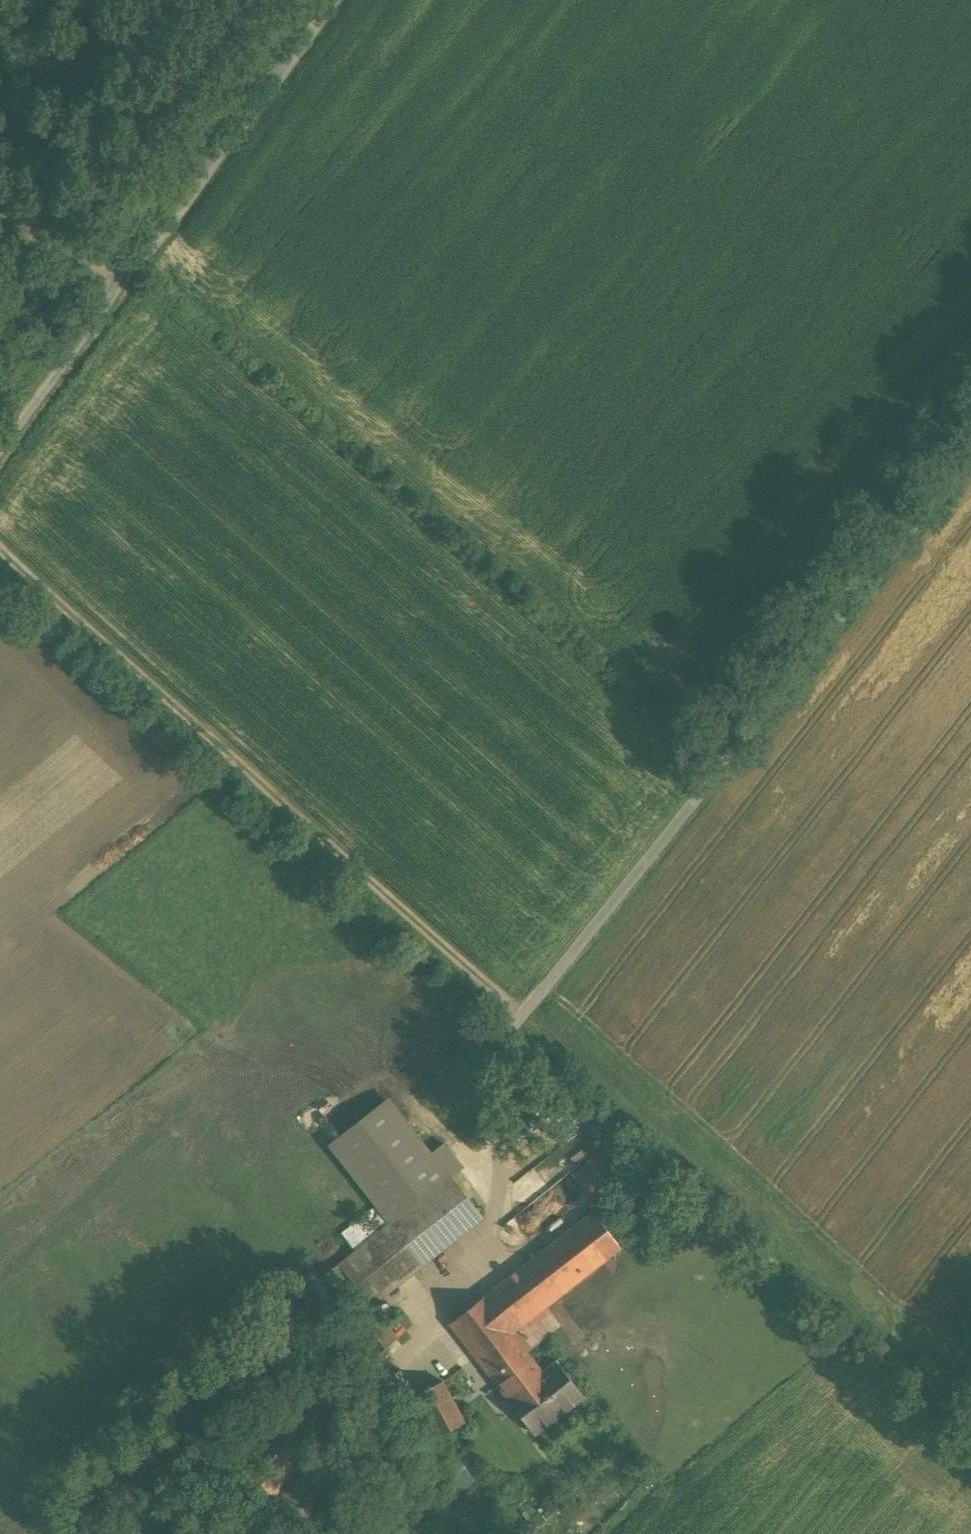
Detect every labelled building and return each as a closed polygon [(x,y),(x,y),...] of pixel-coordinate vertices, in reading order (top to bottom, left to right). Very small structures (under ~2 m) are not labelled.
[(444,1144),(430,1154),(388,1100),(331,1145),(378,1205),(342,1234),(356,1252),(340,1265),(370,1305),(482,1218),(450,1175),(461,1167),(444,1144)] [(618,1139),(574,1174),(599,1206),(643,1171),(618,1139)] [(620,1248),(592,1212),(450,1323),(537,1434),(586,1396),(557,1360),(542,1372),(526,1351),(512,1333),(547,1306),(620,1248)] [(370,1305),(340,1265),(316,1284),(373,1356),(396,1338),(387,1325),(370,1305)] [(547,1306),(512,1333),(526,1351),(548,1334),(561,1323),(547,1306)] [(387,1325),(396,1338),(406,1330),(396,1318),(387,1325)] [(332,1390),(308,1376),(305,1381),(243,1488),(267,1502),(332,1390)] [(443,1381),(416,1396),(437,1436),(441,1434),(464,1422),(443,1381)] [(441,1434),(437,1436),(418,1448),(422,1455),(452,1497),(473,1481),(441,1434)]
